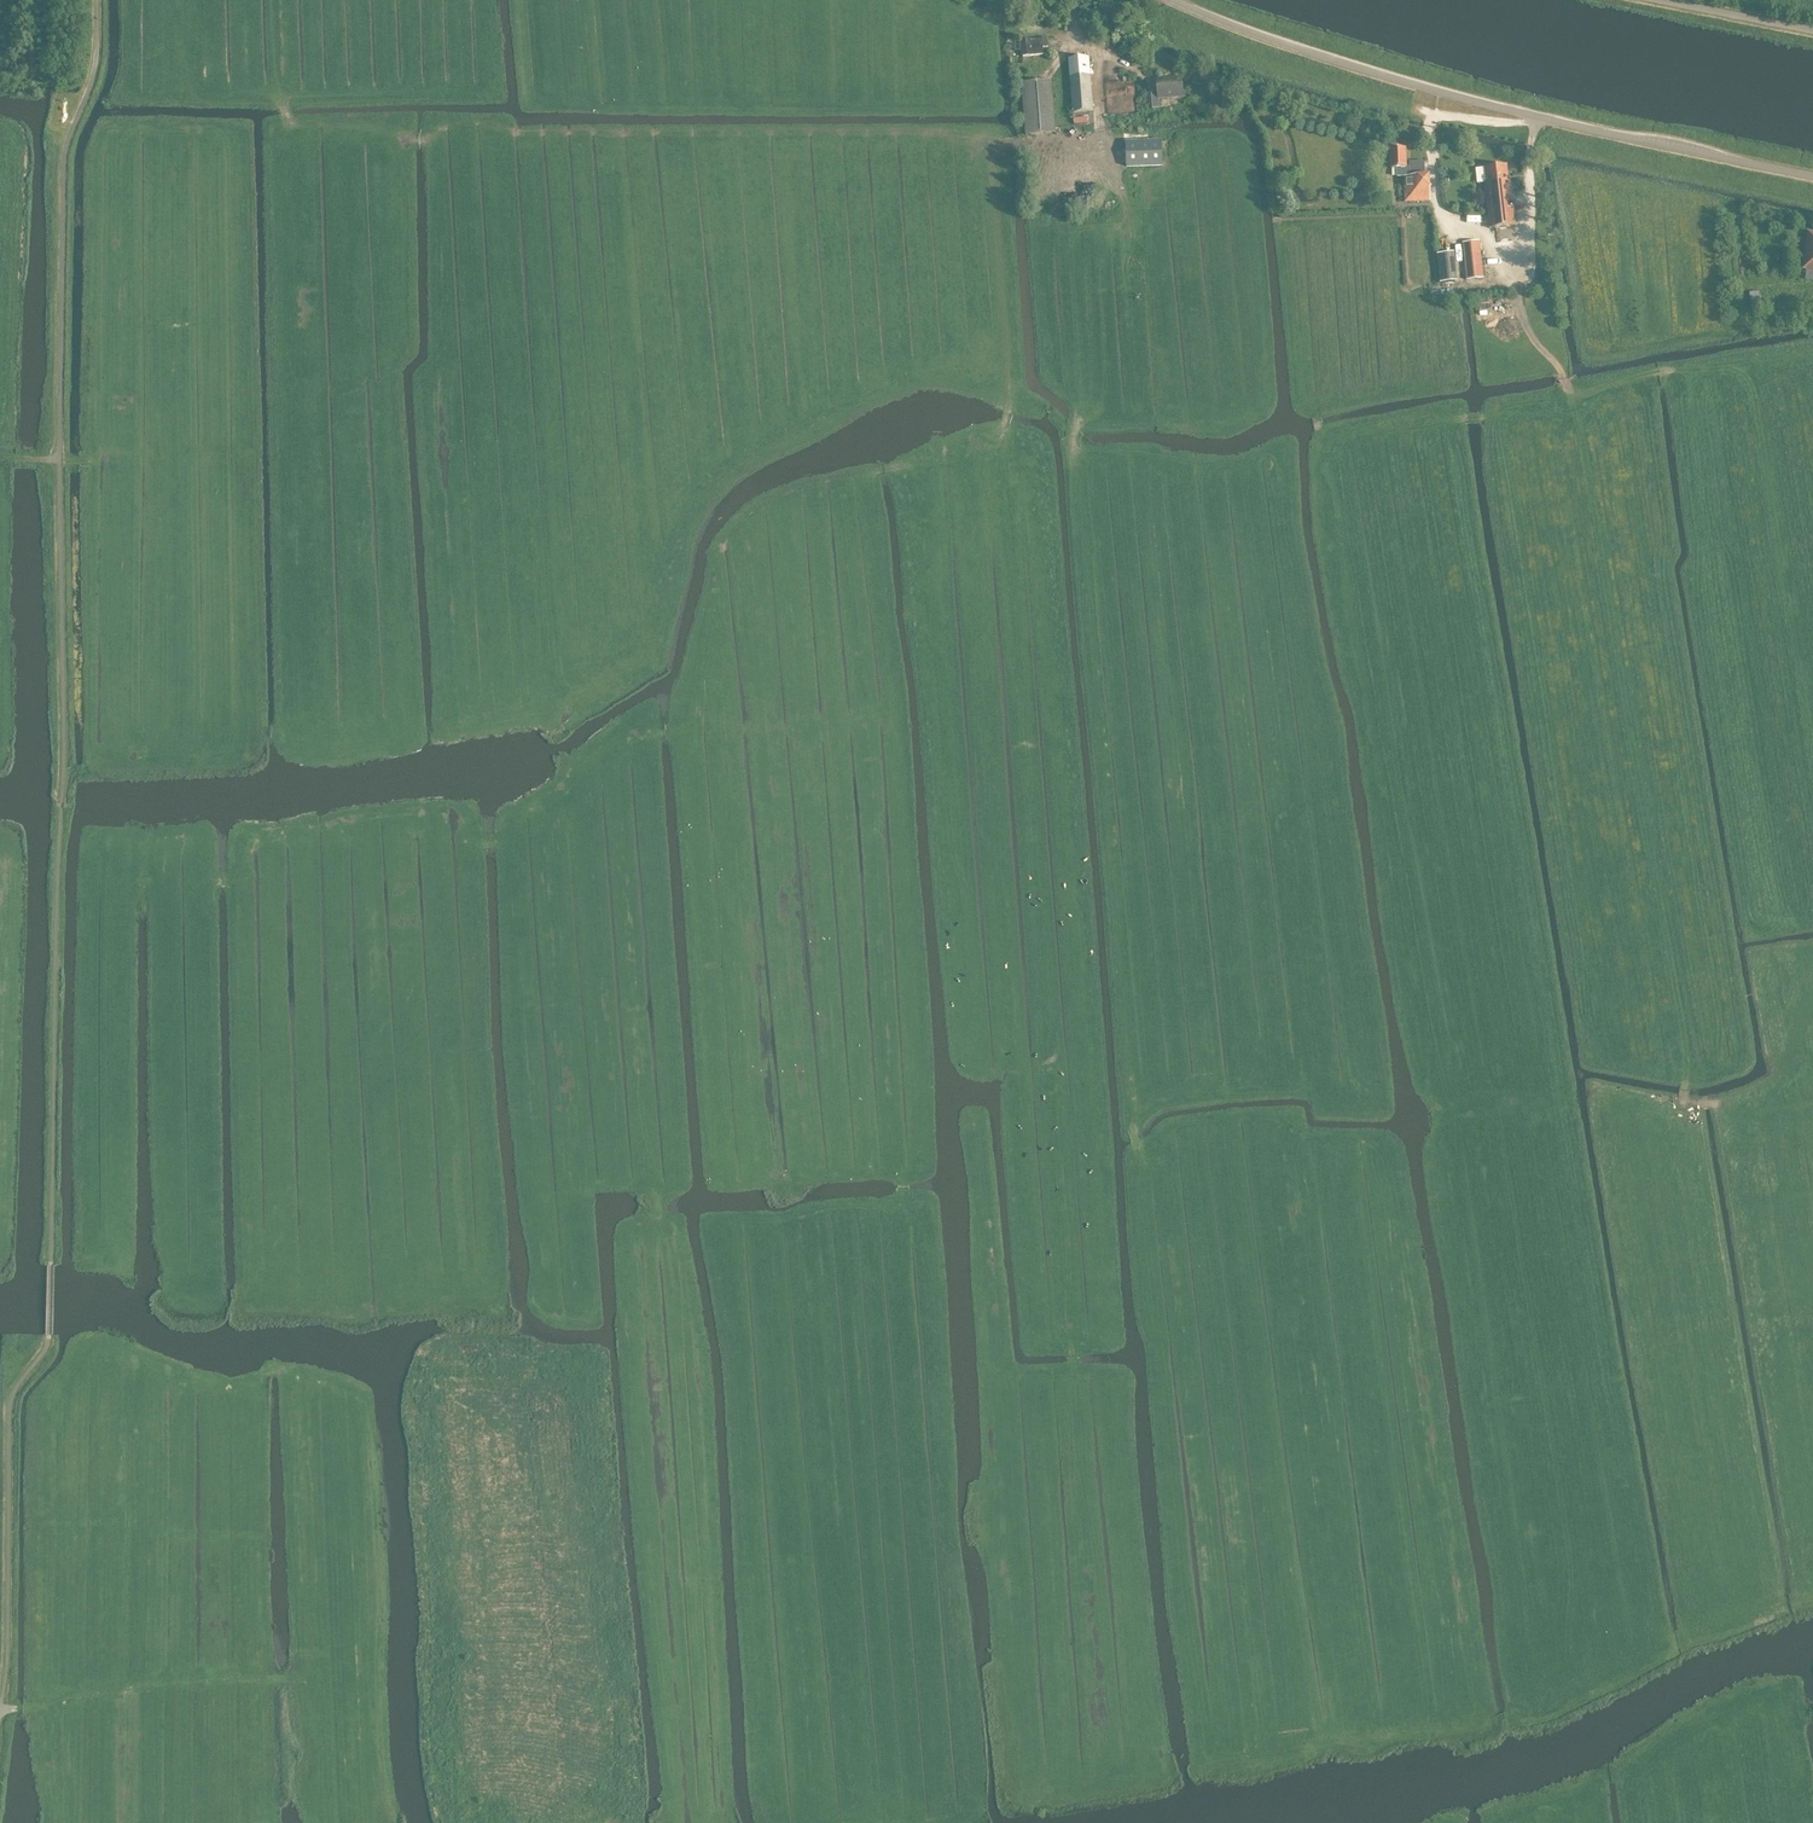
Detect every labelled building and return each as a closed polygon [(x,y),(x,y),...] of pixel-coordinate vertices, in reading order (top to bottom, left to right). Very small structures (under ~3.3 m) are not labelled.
[(1020,55),(1044,54),(1043,46),(1048,46),(1047,37),(1019,39),(1020,55)] [(1094,110),(1089,56),(1068,58),(1073,112),(1094,110)] [(1159,97),(1183,95),(1182,77),(1157,79),(1158,91),(1151,92),(1152,107),(1160,107),(1159,97)] [(1056,131),(1052,79),(1022,82),(1026,134),(1056,131)] [(1162,140),(1126,141),(1126,165),(1129,165),(1163,164),(1162,140)] [(1405,201),(1430,200),(1430,174),(1410,175),(1410,173),(1426,172),(1426,162),(1410,163),(1410,166),(1407,166),(1406,147),(1390,147),(1391,168),(1396,167),(1397,176),(1404,176),(1405,201)] [(1484,181),(1490,227),(1516,225),(1511,178),(1509,179),(1507,164),(1484,166),(1486,181),(1484,181)] [(1807,231),(1802,269),(1807,270),(1806,279),(1812,280),(1812,232),(1807,231)] [(1466,280),(1484,277),(1480,240),(1462,243),(1466,280)] [(1438,253),(1441,281),(1455,279),(1452,251),(1438,253)] [(1759,290),(1750,291),(1751,307),(1761,307),(1759,290)]
